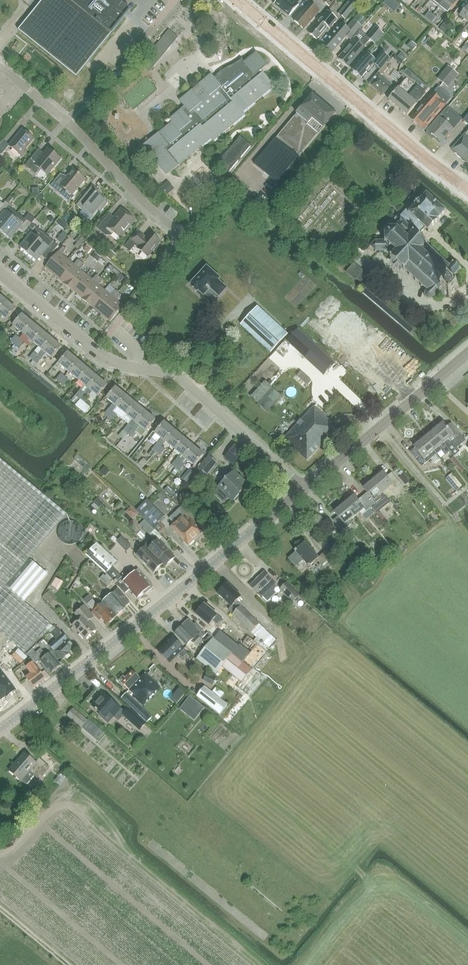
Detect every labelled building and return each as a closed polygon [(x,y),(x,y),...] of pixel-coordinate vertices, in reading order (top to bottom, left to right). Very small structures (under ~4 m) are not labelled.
[(19,30),(77,77),(131,10),(119,0),(43,0),(19,30)] [(275,5),(288,17),(298,5),(298,4),(301,0),(279,0),(275,5)] [(446,0),(432,0),(431,2),(439,9),(446,0)] [(439,9),(447,16),(459,1),(458,0),(446,0),(439,9)] [(348,1),(345,4),(341,9),(343,10),(339,15),(346,20),(356,7),(348,1)] [(310,2),(309,3),(294,21),(304,29),(317,13),(318,14),(321,11),(310,2)] [(464,13),(459,10),(452,19),(460,26),(465,20),(467,23),(467,8),(464,13)] [(331,27),(337,20),(326,11),(308,32),(317,39),(329,25),(331,27)] [(362,27),(354,20),(348,28),(342,23),(338,28),(323,45),(332,53),(347,35),(351,39),(354,37),(362,27)] [(348,66),(361,52),(365,46),(370,40),(375,44),(383,34),(375,28),(368,37),(366,35),(361,41),(358,38),(356,39),(354,37),(344,48),(346,50),(339,58),(348,66)] [(171,123),(160,133),(170,145),(166,148),(161,153),(165,158),(171,154),(180,166),(211,140),(214,142),(246,116),(243,113),(274,87),(263,73),(260,70),(266,66),(267,66),(256,52),(255,53),(256,53),(244,63),(242,60),(242,59),(241,60),(240,61),(239,61),(238,62),(237,63),(235,64),(234,65),(232,66),(228,68),(227,69),(226,69),(224,70),(223,71),(222,71),(221,72),(220,73),(219,74),(218,75),(217,76),(218,78),(216,80),(211,74),(179,101),(184,107),(169,120),(171,123)] [(367,53),(352,70),(354,71),(354,73),(356,75),(358,75),(362,78),(367,71),(369,73),(375,66),(380,70),(390,59),(382,52),(375,60),(367,53)] [(385,65),(378,72),(369,84),(383,95),(392,84),(382,76),(389,68),(385,65)] [(438,79),(448,87),(458,75),(449,66),(438,79)] [(407,79),(389,100),(407,116),(417,104),(426,94),(425,94),(408,80),(413,74),(407,70),(408,69),(407,69),(402,75),(407,79)] [(422,106),(411,119),(424,130),(431,122),(447,104),(451,99),(438,87),(433,93),(423,106),(422,106)] [(255,164),(254,164),(277,183),(336,114),(328,108),(320,100),(313,94),(275,139),(279,141),(258,166),(255,164)] [(453,129),(462,120),(448,107),(427,130),(428,131),(427,132),(427,134),(432,138),(434,138),(435,137),(441,143),(447,135),(453,129)] [(3,140),(0,144),(0,153),(2,155),(9,146),(22,158),(28,151),(26,149),(34,139),(31,136),(31,134),(28,131),(26,132),(22,129),(10,145),(3,140)] [(453,149),(456,151),(456,153),(458,156),(460,158),(463,159),(465,159),(467,162),(467,131),(453,149)] [(240,137),(217,164),(229,175),(252,147),(240,137)] [(40,169),(47,175),(61,159),(49,148),(44,154),(39,149),(26,165),(36,174),(40,169)] [(65,189),(72,195),(85,179),(74,169),(66,178),(60,174),(51,186),(61,194),(65,189)] [(170,175),(164,180),(169,186),(175,181),(170,175)] [(175,182),(170,187),(182,198),(190,189),(184,182),(180,186),(175,182)] [(82,210),(84,208),(93,216),(98,210),(101,212),(108,203),(106,201),(106,200),(97,193),(99,190),(93,186),(77,206),(82,210)] [(454,263),(454,262),(453,262),(453,264),(450,266),(446,262),(447,261),(445,260),(444,261),(440,257),(441,255),(440,254),(439,256),(433,251),(434,250),(433,249),(432,250),(424,242),(426,239),(420,234),(426,228),(429,231),(447,212),(428,194),(420,202),(420,201),(415,206),(416,206),(410,213),(407,210),(400,218),(398,216),(394,220),(399,225),(396,230),(391,229),(390,228),(389,228),(389,230),(386,234),(384,234),(384,235),(385,235),(386,241),(377,242),(375,240),(374,241),(374,243),(371,246),(370,246),(370,248),(372,247),(374,250),(374,252),(376,252),(376,251),(377,251),(377,255),(383,255),(383,251),(384,251),(384,252),(386,252),(392,258),(390,261),(401,272),(404,269),(410,274),(409,275),(410,277),(411,275),(416,280),(415,281),(416,282),(417,281),(422,285),(421,286),(422,287),(423,286),(428,291),(426,293),(426,297),(429,300),(432,300),(435,297),(435,298),(436,297),(435,296),(439,292),(445,297),(447,294),(450,297),(450,298),(451,298),(451,296),(454,293),(454,292),(457,290),(459,289),(459,288),(458,288),(455,285),(457,283),(452,278),(456,274),(457,274),(458,273),(457,273),(460,270),(462,270),(461,269),(460,269),(454,263)] [(18,213),(10,207),(10,206),(5,202),(3,204),(0,208),(0,212),(3,214),(0,217),(0,230),(2,232),(18,213)] [(111,235),(113,232),(121,238),(135,221),(121,210),(114,218),(109,214),(98,228),(107,236),(111,235)] [(18,213),(2,232),(11,239),(20,228),(25,232),(32,223),(35,220),(28,214),(24,219),(18,213)] [(29,254),(45,234),(32,223),(25,232),(29,237),(20,247),(29,254)] [(161,242),(150,233),(146,238),(137,231),(130,240),(124,247),(130,251),(135,246),(148,257),(161,242)] [(45,234),(29,254),(37,261),(42,255),(47,259),(59,245),(45,234)] [(55,275),(68,260),(62,255),(66,249),(63,247),(59,252),(45,268),(55,275)] [(64,283),(81,262),(78,259),(74,265),(68,260),(55,275),(64,283)] [(73,291),(86,275),(80,270),(85,265),(81,262),(64,283),(64,284),(73,291)] [(354,263),(346,272),(355,280),(356,278),(361,283),(366,277),(361,273),(362,271),(354,263)] [(119,280),(126,271),(121,267),(114,276),(119,280)] [(207,268),(206,269),(204,268),(199,274),(200,275),(192,284),(193,285),(191,287),(197,291),(198,290),(204,295),(208,290),(209,291),(210,290),(209,289),(210,288),(219,296),(226,289),(217,281),(219,279),(207,268)] [(82,298),(100,277),(97,275),(92,280),(86,275),(73,291),(82,298)] [(91,307),(92,306),(105,290),(99,285),(103,280),(100,277),(82,298),(82,299),(91,307)] [(101,314),(118,293),(115,290),(111,295),(105,290),(92,306),(101,314)] [(118,293),(101,314),(110,322),(123,306),(117,301),(122,295),(118,293)] [(0,308),(0,314),(7,320),(16,308),(6,300),(0,308)] [(288,334),(252,301),(235,319),(271,353),(288,334)] [(23,334),(32,323),(22,315),(13,326),(23,334)] [(33,342),(42,330),(32,323),(23,334),(33,342)] [(31,363),(43,350),(52,338),(42,330),(33,342),(39,347),(28,360),(31,363)] [(298,330),(287,342),(324,376),(335,364),(298,330)] [(11,349),(15,345),(20,339),(16,335),(7,345),(11,349)] [(35,367),(47,353),(52,358),(62,346),(52,338),(43,350),(31,363),(31,364),(35,367)] [(23,342),(20,339),(15,345),(18,348),(23,342)] [(69,372),(78,361),(68,353),(59,364),(69,372)] [(64,386),(73,375),(79,380),(88,369),(78,361),(69,372),(65,376),(60,383),(64,386)] [(302,376),(302,366),(289,366),(289,376),(302,376)] [(79,399),(97,376),(88,369),(79,380),(84,385),(71,401),(76,405),(81,400),(79,399)] [(310,371),(301,384),(322,399),(331,386),(310,371)] [(56,380),(60,383),(65,376),(61,373),(56,380)] [(83,402),(92,391),(98,396),(107,384),(97,376),(79,399),(81,400),(82,401),(83,402)] [(117,407),(126,396),(117,387),(107,399),(113,404),(105,414),(109,417),(114,412),(117,407)] [(127,415),(136,404),(126,396),(117,407),(127,415)] [(90,408),(83,402),(82,401),(78,406),(86,413),(90,408)] [(124,430),(119,436),(123,440),(128,434),(137,423),(142,417),(146,412),(136,404),(127,415),(132,420),(124,430)] [(332,424),(324,417),(314,408),(305,417),(285,439),(308,461),(336,431),(330,426),(332,424)] [(117,415),(114,412),(109,417),(113,421),(117,415)] [(132,437),(140,426),(146,431),(156,420),(146,412),(137,423),(128,434),(132,437)] [(94,418),(97,426),(103,423),(100,416),(94,418)] [(158,443),(148,454),(152,457),(153,455),(154,455),(165,442),(174,431),(164,423),(155,434),(162,439),(158,443)] [(437,428),(433,431),(451,451),(454,456),(460,452),(456,447),(465,439),(452,424),(448,426),(447,425),(447,424),(446,424),(445,423),(444,423),(443,423),(442,423),(441,423),(440,423),(439,424),(436,427),(437,428)] [(446,455),(451,451),(433,431),(432,429),(427,433),(428,435),(424,439),(437,454),(442,450),(446,455)] [(169,445),(175,450),(184,439),(174,431),(165,442),(154,455),(158,459),(169,445)] [(194,447),(184,439),(175,450),(181,454),(172,465),(176,469),(194,447)] [(415,448),(410,452),(422,466),(432,459),(437,454),(424,439),(414,447),(415,448)] [(204,455),(194,447),(176,469),(180,472),(189,461),(195,466),(204,455)] [(209,457),(199,469),(196,473),(201,477),(204,473),(205,474),(216,462),(209,457)] [(25,653),(49,631),(51,633),(57,628),(25,602),(48,575),(29,559),(67,514),(0,458),(0,632),(25,653)] [(141,469),(147,463),(143,459),(137,465),(141,469)] [(187,483),(195,473),(189,469),(182,478),(187,483)] [(248,486),(234,472),(218,488),(219,488),(213,494),(223,504),(229,498),(232,502),(248,486)] [(373,480),(384,493),(389,489),(391,492),(401,484),(392,473),(387,477),(383,472),(373,480)] [(444,479),(455,492),(461,486),(451,474),(444,479)] [(367,493),(363,497),(371,508),(376,513),(391,501),(384,493),(373,480),(370,483),(368,481),(363,485),(365,487),(364,488),(367,493)] [(371,508),(363,497),(358,501),(354,496),(344,504),(355,517),(360,513),(362,516),(371,508)] [(453,497),(448,501),(454,507),(458,504),(453,497)] [(136,511),(145,520),(153,528),(164,518),(147,500),(136,511)] [(203,531),(193,521),(197,518),(184,504),(180,508),(186,514),(181,518),(189,527),(186,530),(195,539),(203,531)] [(349,521),(355,517),(344,504),(335,512),(338,517),(333,521),(342,532),(352,524),(349,521)] [(186,514),(180,508),(169,518),(175,524),(171,528),(188,546),(195,539),(186,530),(189,527),(181,518),(186,514)] [(88,523),(95,529),(100,523),(93,517),(88,523)] [(83,534),(83,531),(83,527),(82,525),(80,523),(79,522),(77,521),(74,520),(72,520),(70,520),(68,520),(66,521),(64,522),(62,524),(61,527),(60,529),(60,531),(60,534),(60,536),(62,538),(63,540),(66,542),(68,543),(71,543),(73,543),(75,543),(77,542),(80,540),(81,538),(83,536),(83,534)] [(154,530),(153,528),(145,520),(139,525),(149,535),(154,530)] [(127,552),(132,547),(122,536),(117,541),(127,552)] [(146,546),(163,564),(166,567),(175,557),(154,536),(145,545),(146,546)] [(323,571),(335,560),(326,551),(318,558),(305,543),(295,551),(296,552),(288,559),(295,566),(303,561),(309,567),(315,562),(323,571)] [(85,555),(90,559),(107,575),(112,579),(120,587),(125,594),(130,590),(138,598),(144,593),(145,595),(153,587),(152,585),(138,569),(133,575),(129,571),(121,577),(113,569),(117,564),(96,544),(85,555)] [(154,573),(163,564),(146,546),(137,556),(154,573)] [(52,581),(61,585),(65,575),(56,572),(52,581)] [(264,572),(250,586),(261,598),(263,597),(268,602),(276,594),(273,591),(278,586),(264,572)] [(104,575),(100,579),(107,586),(111,583),(110,581),(112,579),(107,575),(105,576),(104,575)] [(288,583),(280,590),(292,603),(300,596),(288,583)] [(227,584),(218,594),(231,607),(229,610),(233,614),(233,615),(252,633),(252,632),(257,637),(269,648),(276,640),(259,625),(259,624),(241,607),(241,606),(237,602),(242,597),(236,592),(234,590),(227,584)] [(103,602),(116,617),(126,609),(125,608),(131,603),(118,589),(103,602)] [(50,592),(44,598),(49,603),(55,598),(50,592)] [(116,617),(103,602),(97,607),(88,597),(84,600),(88,605),(93,611),(92,612),(100,621),(102,619),(108,625),(116,617)] [(204,604),(196,615),(209,626),(213,621),(219,627),(224,621),(217,616),(218,615),(204,604)] [(85,640),(96,630),(89,621),(94,617),(85,606),(75,614),(80,620),(73,626),(85,640)] [(176,633),(175,634),(187,646),(191,641),(197,647),(199,646),(204,650),(197,659),(215,674),(222,666),(242,683),(238,688),(245,693),(260,674),(254,669),(254,670),(253,669),(232,653),(210,635),(205,641),(205,640),(203,638),(206,634),(196,624),(194,626),(189,620),(182,627),(180,629),(178,629),(176,631),(176,633)] [(69,653),(76,648),(64,634),(63,634),(58,628),(51,634),(56,640),(50,646),(62,661),(70,654),(69,653)] [(223,634),(217,641),(243,661),(250,654),(240,646),(239,647),(223,634)] [(172,637),(158,651),(170,663),(177,655),(182,660),(187,654),(183,650),(184,649),(172,637)] [(248,637),(243,643),(252,651),(244,661),(253,669),(254,670),(254,669),(268,653),(266,652),(266,651),(265,651),(253,641),(248,637)] [(9,654),(3,645),(0,647),(0,660),(9,654)] [(32,657),(36,663),(38,661),(39,663),(41,661),(52,674),(61,666),(50,653),(47,656),(41,649),(32,657)] [(37,669),(34,665),(33,663),(27,668),(32,674),(26,678),(34,688),(46,678),(38,669),(37,669)] [(1,701),(6,697),(7,698),(17,691),(2,670),(0,671),(0,700),(1,701)] [(143,706),(160,687),(145,673),(140,679),(132,671),(121,682),(135,696),(134,698),(143,706)] [(205,687),(197,696),(220,715),(228,705),(205,687)] [(103,693),(92,706),(100,713),(99,715),(109,724),(115,717),(119,721),(123,717),(140,731),(146,723),(128,708),(125,712),(122,710),(103,693)] [(127,693),(122,698),(147,723),(152,717),(127,693)] [(191,696),(181,707),(194,718),(204,707),(191,696)] [(82,728),(88,720),(73,708),(67,716),(82,728)] [(40,780),(50,768),(40,759),(36,763),(25,753),(9,771),(21,781),(22,780),(27,785),(35,776),(40,780)]
